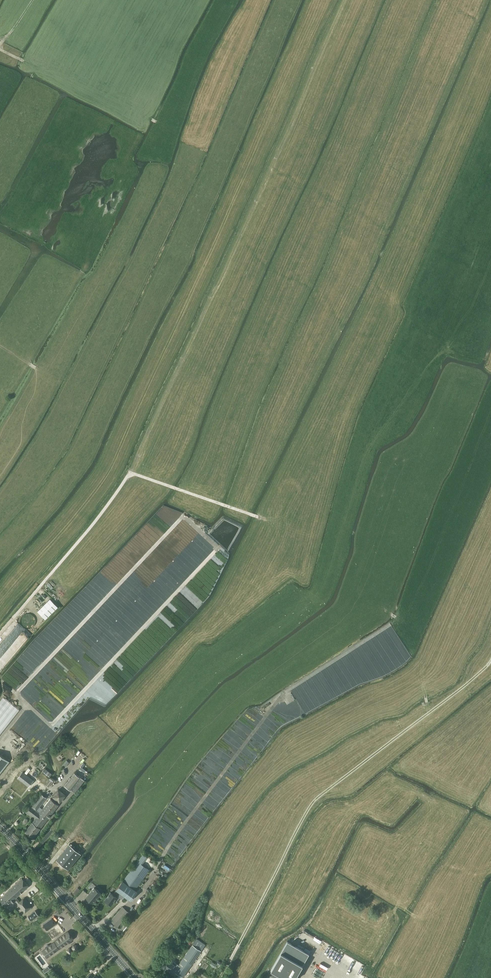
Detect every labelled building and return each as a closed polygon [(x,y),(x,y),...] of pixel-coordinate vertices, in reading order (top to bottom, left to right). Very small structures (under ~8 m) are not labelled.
[(50,599),(38,611),(46,619),(58,607),(50,599)] [(19,708),(4,697),(0,701),(0,733),(19,708)] [(10,762),(0,754),(0,774),(10,762)] [(18,778),(29,787),(34,780),(23,772),(18,778)] [(66,785),(71,790),(75,793),(85,781),(76,773),(66,785)] [(59,789),(53,796),(61,802),(66,794),(59,789)] [(26,831),(34,837),(59,805),(51,799),(40,813),(37,810),(46,798),(42,794),(32,807),(31,806),(27,811),(36,818),(26,831)] [(70,844),(57,860),(68,869),(81,854),(70,844)] [(138,861),(117,890),(120,892),(131,900),(137,891),(135,889),(150,870),(138,861)] [(17,897),(29,886),(22,878),(5,894),(0,899),(6,906),(11,901),(13,903),(15,900),(15,899),(17,897)] [(85,897),(92,903),(101,893),(94,887),(85,897)] [(120,892),(117,890),(114,894),(111,892),(105,900),(112,905),(118,897),(117,896),(120,892)] [(18,903),(25,913),(32,907),(25,897),(20,901),(18,903)] [(111,921),(118,927),(130,912),(123,906),(111,921)] [(28,916),(32,920),(39,915),(35,910),(28,916)] [(43,925),(47,930),(56,924),(52,918),(43,925)] [(41,950),(46,957),(60,948),(74,938),(68,931),(54,940),(41,950)] [(163,964),(171,971),(172,969),(183,977),(201,950),(205,944),(198,939),(197,940),(196,940),(194,943),(193,944),(178,966),(167,959),(163,964)] [(268,973),(276,977),(298,977),(299,976),(297,974),(309,953),(287,940),(281,952),(271,969),(269,972),(268,973)]
